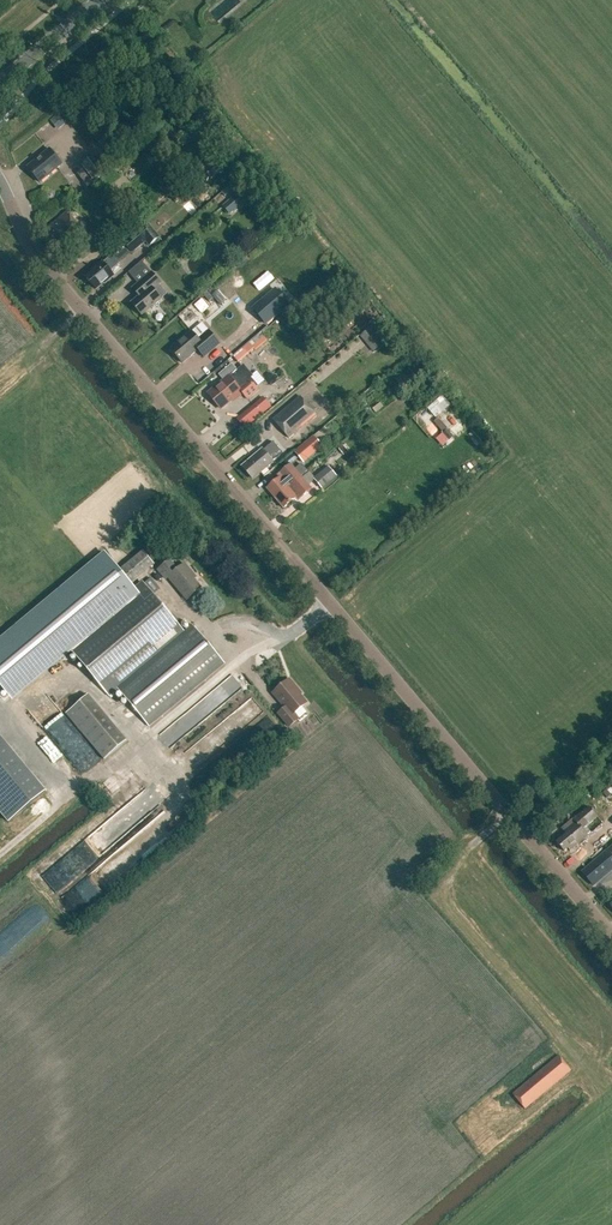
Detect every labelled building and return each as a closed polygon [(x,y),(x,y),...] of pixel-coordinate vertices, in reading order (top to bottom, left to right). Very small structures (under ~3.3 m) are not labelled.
[(65,123),(58,115),(53,120),(59,128),(65,123)] [(34,167),(30,170),(40,182),(62,164),(50,149),(31,164),(34,167)] [(99,159),(95,153),(81,163),(92,178),(121,158),(114,149),(99,159)] [(82,169),(77,173),(86,184),(91,180),(82,169)] [(113,170),(102,179),(108,186),(119,177),(113,170)] [(234,195),(223,205),(231,214),(242,203),(234,195)] [(51,230),(43,236),(55,251),(64,243),(66,245),(83,231),(67,212),(49,228),(51,230)] [(124,243),(132,253),(146,241),(150,246),(160,237),(147,223),(124,243)] [(95,245),(105,238),(98,230),(89,238),(95,245)] [(112,256),(104,263),(102,261),(93,269),(94,271),(86,278),(96,289),(104,283),(106,283),(114,276),(110,271),(119,264),(112,256)] [(151,272),(132,288),(139,297),(131,303),(142,316),(162,299),(154,290),(161,283),(151,272)] [(276,290),(253,309),(266,324),(288,305),(276,290)] [(197,303),(204,312),(213,303),(206,295),(197,303)] [(209,331),(198,339),(192,332),(171,350),(182,363),(198,350),(204,357),(220,344),(209,331)] [(237,352),(241,359),(263,344),(259,337),(237,352)] [(382,345),(375,337),(367,344),(373,352),(382,345)] [(242,366),(237,370),(232,364),(219,375),(224,381),(208,394),(221,409),(233,398),(235,400),(243,394),(247,399),(258,390),(248,378),(250,376),(242,366)] [(316,415),(301,396),(273,420),(288,438),(310,420),(316,415)] [(254,406),(249,411),(256,419),(261,414),(254,406)] [(294,452),(303,463),(323,446),(313,435),(294,452)] [(264,450),(263,450),(243,467),(253,478),(273,461),(272,461),(282,453),(273,442),(264,450)] [(267,489),(275,498),(307,472),(302,466),(296,471),(291,464),(279,474),(281,477),(267,489)] [(328,466),(313,479),(322,490),(337,476),(328,466)] [(275,498),(284,508),(298,496),(300,499),(312,489),(303,479),(309,474),(307,472),(275,498)] [(119,566),(131,580),(154,561),(143,547),(119,566)] [(92,564),(72,580),(0,641),(0,683),(10,696),(68,647),(109,696),(117,689),(149,727),(225,664),(193,625),(184,632),(143,583),(135,590),(104,554),(92,564)] [(169,577),(187,600),(201,589),(189,574),(191,572),(184,564),(177,569),(169,560),(158,569),(166,579),(169,577)] [(230,698),(248,685),(238,672),(220,685),(230,698)] [(286,708),(279,714),(289,727),(298,719),(294,714),(307,703),(296,691),(297,689),(290,680),(273,693),(286,708)] [(56,708),(53,694),(35,698),(38,712),(56,708)] [(127,741),(88,695),(66,713),(104,760),(127,741)] [(11,823),(48,792),(0,734),(0,809),(11,823)] [(566,834),(556,842),(564,852),(568,849),(570,851),(579,844),(584,840),(588,836),(583,830),(597,817),(588,807),(562,829),(566,834)] [(596,886),(611,872),(611,847),(608,851),(605,854),(604,854),(583,872),(596,886)] [(513,1094),(525,1109),(571,1070),(559,1056),(513,1094)]
